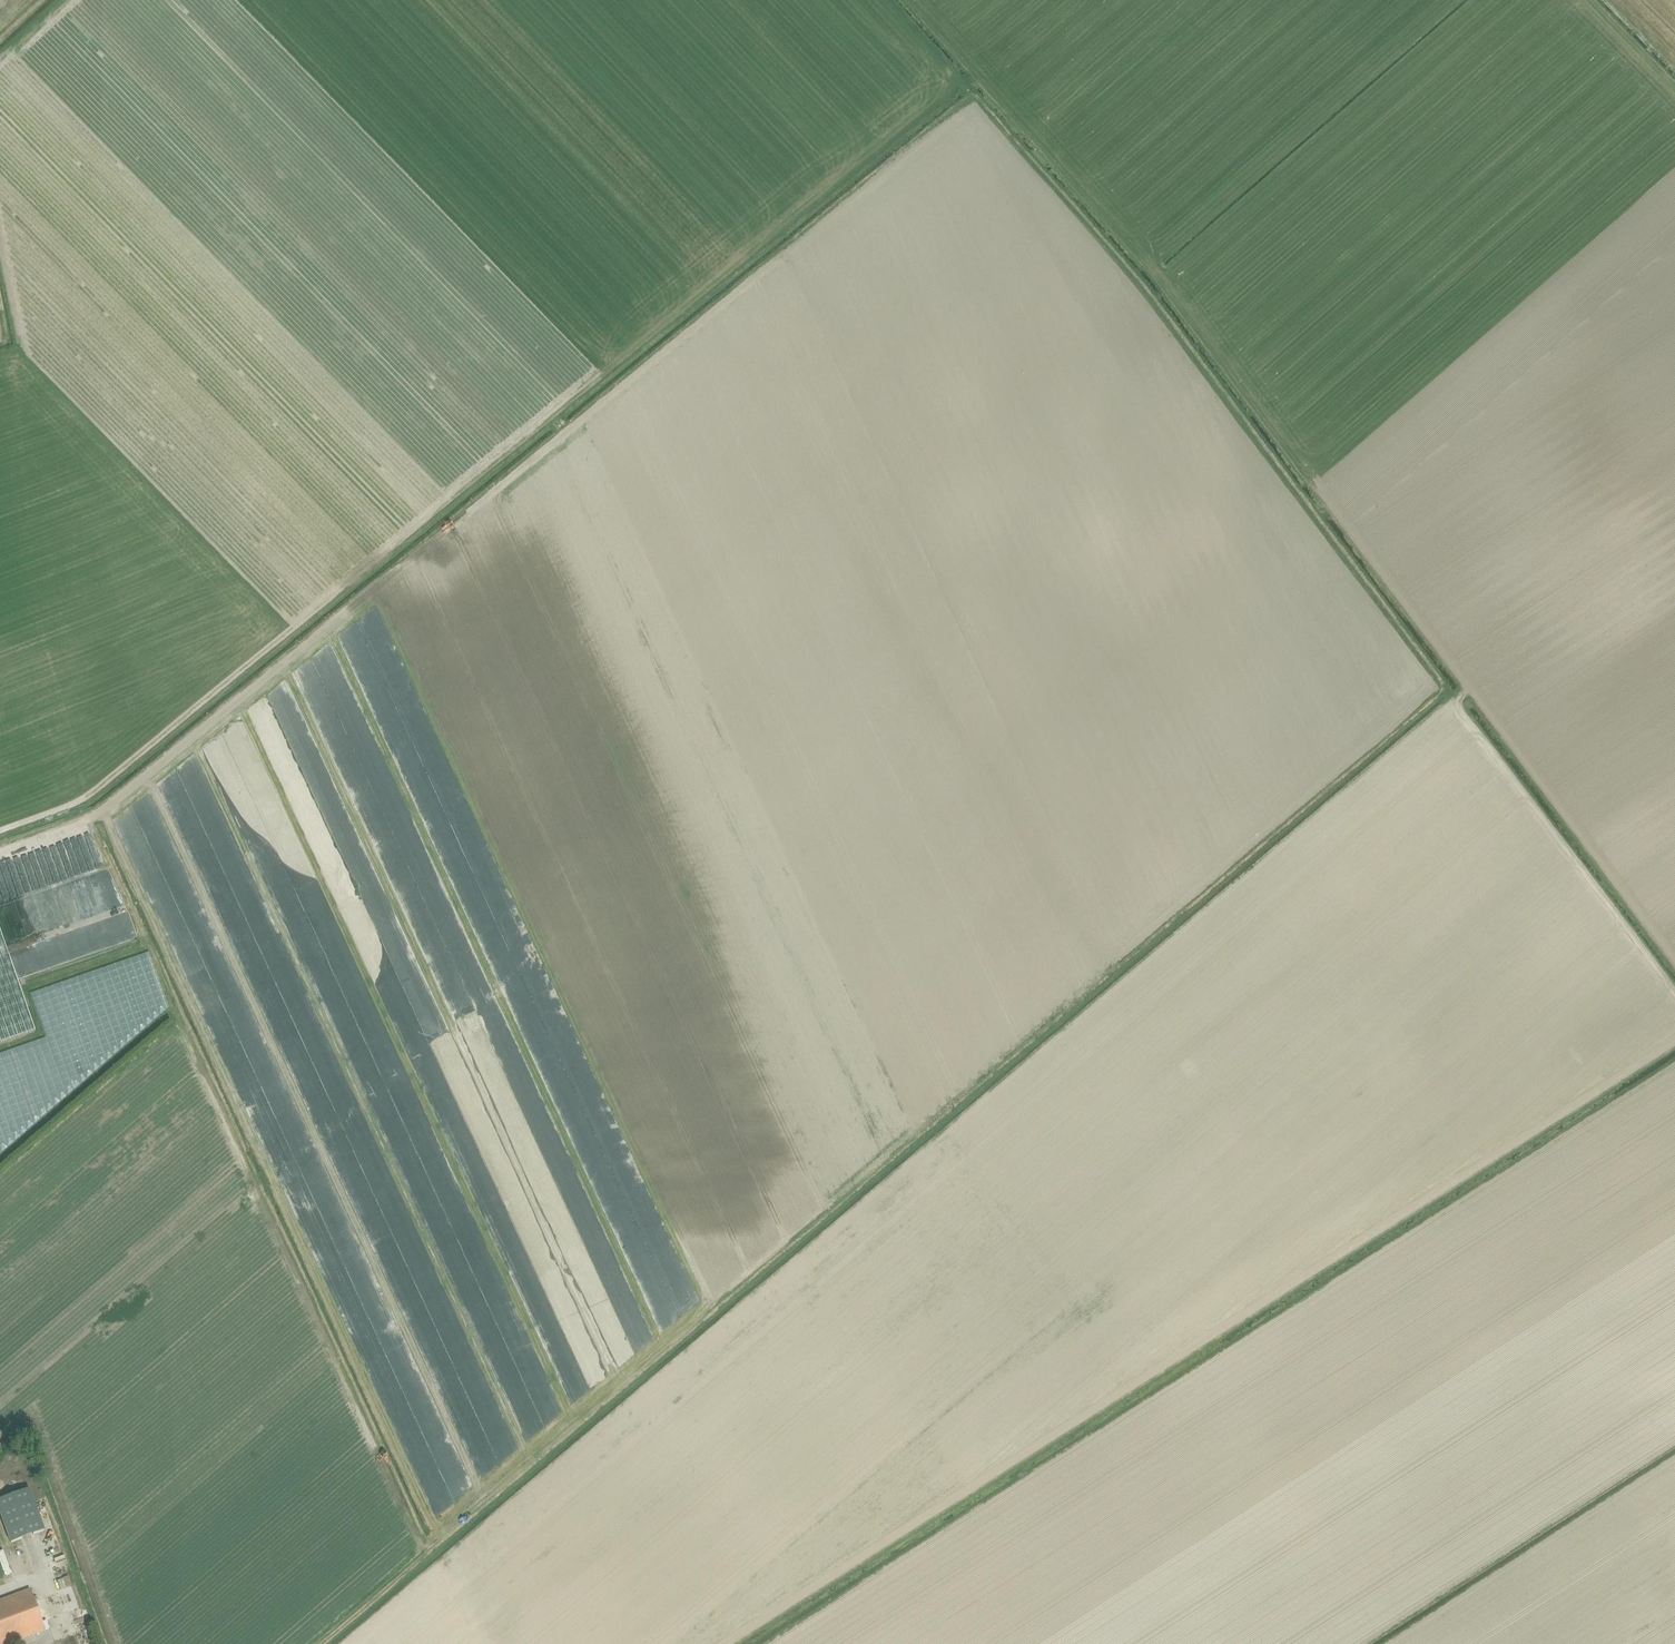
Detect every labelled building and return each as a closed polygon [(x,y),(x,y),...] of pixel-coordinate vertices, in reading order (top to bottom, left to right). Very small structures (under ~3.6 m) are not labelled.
[(34,1031),(0,932),(0,1043),(34,1031)] [(168,1008),(148,952),(30,993),(45,1037),(0,1053),(0,1154),(168,1008)] [(10,1543),(44,1530),(29,1489),(0,1499),(0,1517),(10,1543)] [(44,1630),(30,1590),(0,1601),(0,1643),(7,1643),(44,1630)]
